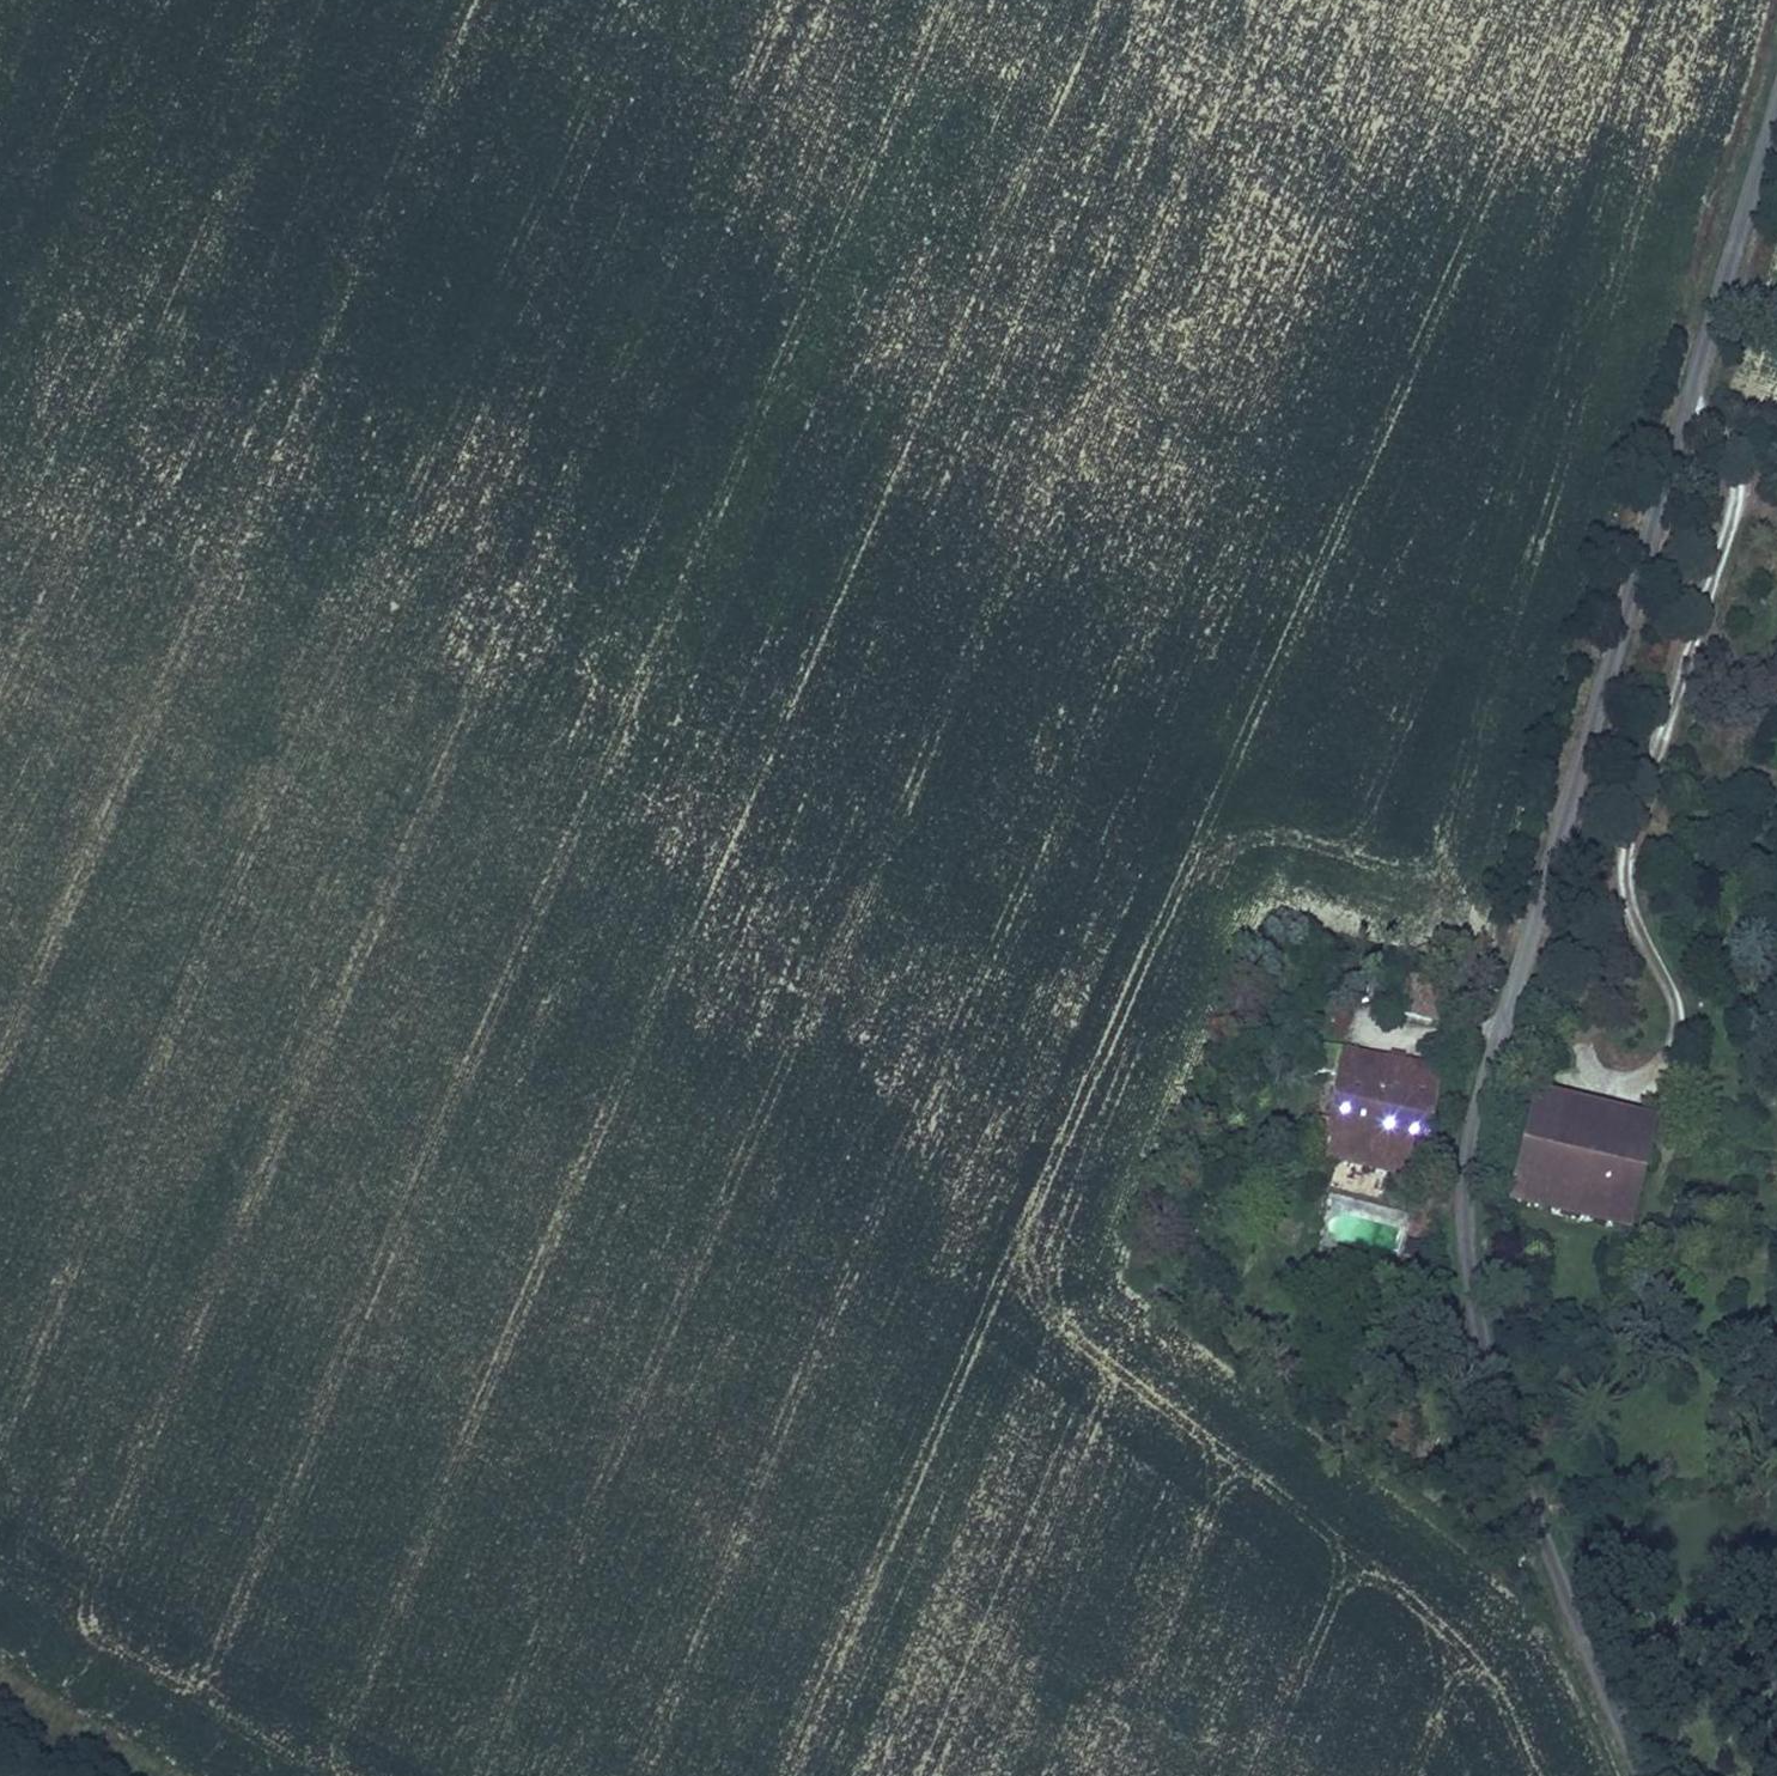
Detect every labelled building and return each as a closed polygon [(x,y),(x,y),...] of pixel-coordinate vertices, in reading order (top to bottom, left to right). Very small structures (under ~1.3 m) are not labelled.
[(1398,969),(1390,1000),(1434,1012),(1442,979),(1398,969)] [(1434,1064),(1319,1040),(1315,1064),(1330,1067),(1321,1113),(1309,1111),(1300,1149),(1387,1167),(1384,1179),(1410,1184),(1434,1064)] [(1507,1196),(1627,1222),(1641,1148),(1555,1128),(1562,1097),(1529,1089),(1507,1196)] [(1555,1128),(1641,1148),(1647,1117),(1562,1097),(1555,1128)]
